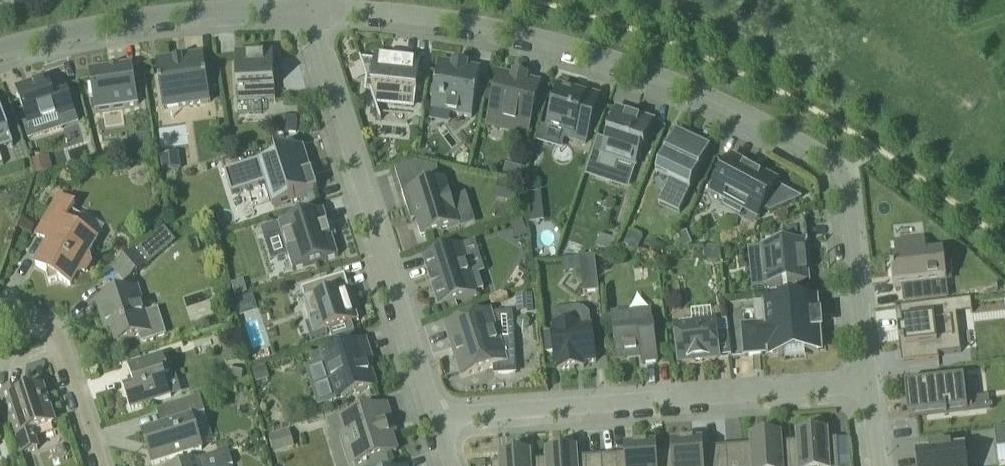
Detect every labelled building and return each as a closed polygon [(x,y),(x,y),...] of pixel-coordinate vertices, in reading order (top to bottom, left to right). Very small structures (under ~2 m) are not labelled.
[(274,52),(259,53),(236,54),(238,104),(239,103),(239,101),(275,100),(275,102),(276,102),(274,52)] [(157,62),(164,109),(211,102),(204,55),(157,62)] [(376,104),(413,108),(414,92),(417,92),(421,60),(376,55),(375,64),(363,62),(361,58),(360,58),(367,79),(365,93),(367,93),(367,91),(371,92),(375,103),(380,120),(382,120),(376,104)] [(432,111),(434,111),(473,118),(481,71),(467,68),(468,65),(455,62),(454,66),(440,63),(432,111)] [(133,65),(90,71),(92,85),(89,86),(90,97),(93,97),(96,111),(139,105),(133,65)] [(509,123),(508,128),(529,133),(541,84),(527,81),(528,78),(514,74),(513,79),(500,76),(496,90),(493,101),(489,118),(509,123)] [(34,85),(17,91),(28,125),(58,115),(60,120),(76,115),(66,85),(51,89),(48,81),(45,82),(44,79),(33,83),(34,85)] [(485,100),(493,101),(496,90),(487,89),(485,100)] [(585,96),(560,89),(548,128),(567,134),(565,137),(586,144),(600,97),(586,93),(585,96)] [(9,137),(12,147),(14,146),(0,104),(0,140),(9,137)] [(598,167),(615,172),(619,162),(636,167),(642,148),(646,150),(655,122),(617,109),(598,167)] [(277,122),(278,137),(297,136),(296,121),(277,122)] [(659,204),(680,214),(711,147),(677,131),(656,174),(670,181),(659,204)] [(151,137),(137,139),(139,152),(153,150),(151,137)] [(306,144),(315,167),(326,163),(317,140),(306,144)] [(225,172),(232,194),(266,184),(272,204),(318,191),(304,146),(225,172)] [(53,170),(50,156),(33,159),(36,174),(38,173),(53,170)] [(711,194),(758,219),(763,209),(770,213),(770,214),(797,202),(794,194),(776,185),(778,181),(732,156),(711,194)] [(513,163),(510,175),(523,179),(527,167),(513,163)] [(396,170),(401,188),(412,222),(416,220),(422,237),(460,225),(445,180),(435,183),(430,169),(439,171),(439,169),(416,164),(396,170)] [(317,202),(314,192),(307,194),(310,205),(317,202)] [(70,286),(78,273),(80,275),(85,273),(91,263),(90,258),(88,257),(97,241),(85,234),(81,218),(72,213),(76,206),(60,197),(37,235),(50,243),(36,266),(48,273),(47,275),(49,283),(57,281),(58,279),(70,286)] [(339,256),(325,211),(279,225),(293,271),(339,256)] [(529,216),(530,224),(540,223),(539,215),(529,216)] [(807,244),(809,244),(806,218),(805,218),(805,220),(782,230),(783,237),(762,239),(762,247),(761,247),(766,288),(810,283),(810,285),(812,285),(807,244)] [(512,223),(515,239),(527,238),(525,222),(512,223)] [(164,227),(149,239),(161,254),(175,242),(164,227)] [(631,232),(625,245),(637,251),(643,238),(631,232)] [(596,247),(612,252),(616,240),(600,235),(596,247)] [(899,243),(903,290),(959,284),(959,280),(949,282),(946,256),(924,259),(922,240),(899,243)] [(477,295),(476,292),(484,290),(479,275),(471,277),(462,246),(423,258),(430,277),(428,277),(432,289),(433,288),(439,307),(477,295)] [(711,262),(720,261),(718,248),(705,249),(706,259),(711,262)] [(126,282),(146,265),(134,252),(114,268),(126,282)] [(579,258),(583,293),(599,291),(595,256),(579,258)] [(314,336),(326,332),(359,322),(360,322),(345,276),(302,289),(306,302),(304,303),(314,336)] [(236,296),(248,293),(244,279),(232,282),(236,296)] [(106,330),(113,327),(118,343),(139,337),(141,343),(167,335),(159,309),(145,313),(137,288),(97,301),(103,319),(106,330)] [(518,312),(534,311),(533,294),(517,296),(518,312)] [(241,317),(259,312),(254,295),(236,301),(241,317)] [(901,309),(903,329),(898,329),(902,363),(939,359),(939,354),(961,352),(957,314),(973,312),(971,299),(896,308),(896,309),(901,309)] [(816,303),(768,306),(770,330),(762,331),(762,326),(744,328),(746,357),(764,355),(764,351),(772,350),(773,357),(820,353),(816,303)] [(558,371),(575,369),(575,365),(597,362),(592,326),(591,327),(590,313),(584,308),(581,309),(582,327),(554,331),(552,331),(554,352),(556,367),(558,367),(558,371)] [(614,314),(612,314),(617,356),(642,353),(643,365),(658,363),(652,309),(651,310),(652,316),(614,320),(614,314)] [(516,374),(515,353),(504,353),(491,312),(445,327),(462,377),(495,367),(495,375),(516,374)] [(676,326),(680,362),(719,358),(715,322),(676,326)] [(546,353),(554,352),(552,331),(544,332),(546,353)] [(366,340),(322,354),(337,400),(377,387),(366,354),(370,353),(366,340)] [(128,366),(134,387),(124,390),(130,410),(172,397),(166,378),(170,376),(163,355),(128,366)] [(242,382),(245,366),(234,364),(231,380),(242,382)] [(253,371),(256,382),(268,379),(265,367),(253,371)] [(965,379),(905,386),(909,418),(968,411),(965,379)] [(14,437),(20,456),(39,449),(34,431),(55,424),(43,388),(26,393),(24,386),(0,394),(0,397),(13,438),(14,437)] [(171,423),(142,432),(153,465),(203,450),(192,417),(206,413),(200,397),(166,408),(171,423)] [(397,452),(392,435),(396,434),(387,405),(341,420),(346,437),(355,436),(358,445),(350,450),(356,465),(397,452)] [(996,429),(998,448),(1004,447),(1004,428),(996,429)] [(758,433),(758,437),(751,437),(751,446),(727,447),(728,465),(791,465),(790,443),(782,444),(781,435),(774,436),(773,432),(758,433)] [(798,442),(790,443),(791,465),(839,465),(837,440),(828,440),(828,432),(797,434),(798,442)] [(284,433),(270,438),(274,453),(289,448),(284,433)] [(672,451),(664,452),(665,465),(728,465),(727,447),(703,449),(702,441),(695,441),(672,443),(672,451)] [(625,446),(626,455),(602,456),(602,465),(665,465),(664,452),(656,452),(656,444),(625,446)] [(547,460),(539,461),(539,465),(602,465),(602,456),(577,458),(577,450),(569,450),(569,447),(554,448),(554,451),(546,452),(547,460)] [(931,449),(931,452),(917,454),(918,465),(967,465),(965,448),(950,450),(950,447),(931,449)] [(233,465),(229,451),(182,465),(233,465)] [(530,453),(500,455),(501,464),(492,464),(492,465),(539,465),(539,461),(531,461),(530,453)]
